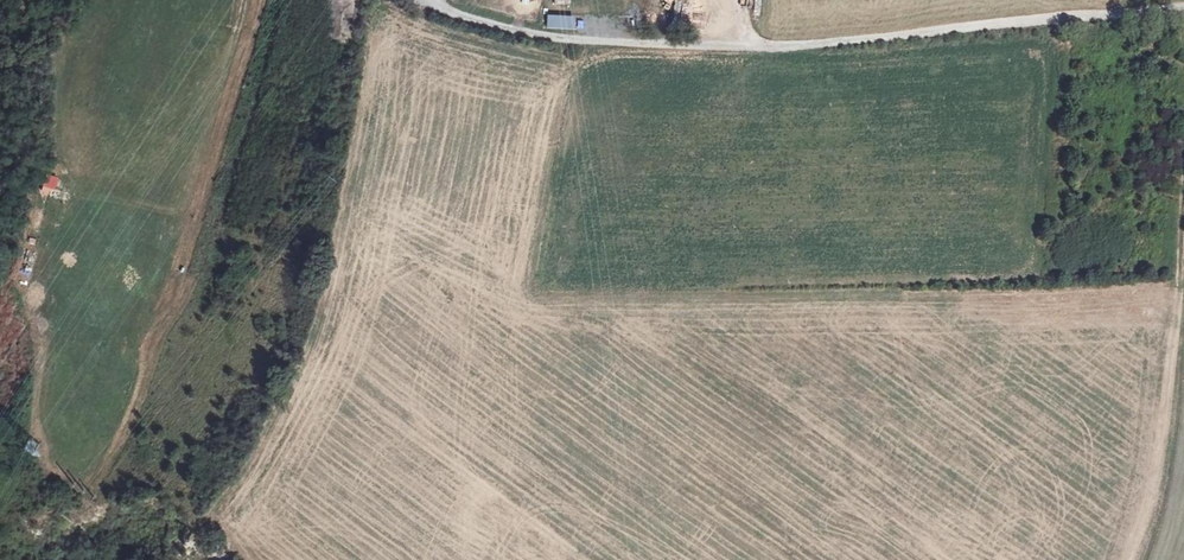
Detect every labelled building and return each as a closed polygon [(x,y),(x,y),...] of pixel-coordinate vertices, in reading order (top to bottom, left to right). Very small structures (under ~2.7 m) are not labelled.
[(50,195),(58,177),(45,172),(38,189),(50,195)]
